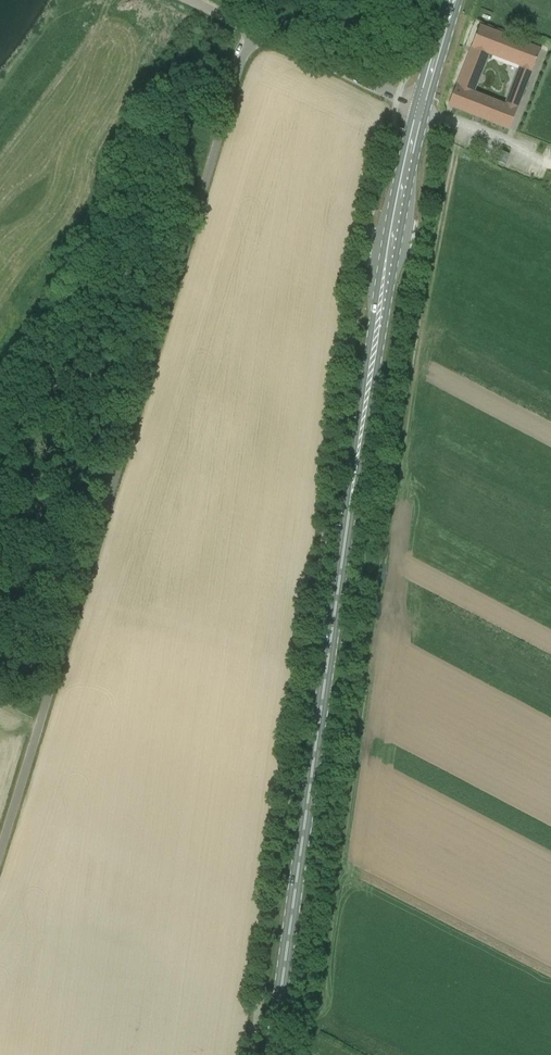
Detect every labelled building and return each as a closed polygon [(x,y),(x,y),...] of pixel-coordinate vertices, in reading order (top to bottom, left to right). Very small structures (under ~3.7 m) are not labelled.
[(480,26),(472,47),(470,51),(457,86),(456,86),(448,106),(506,128),(514,108),(513,108),(529,70),(537,49),(480,26)]
